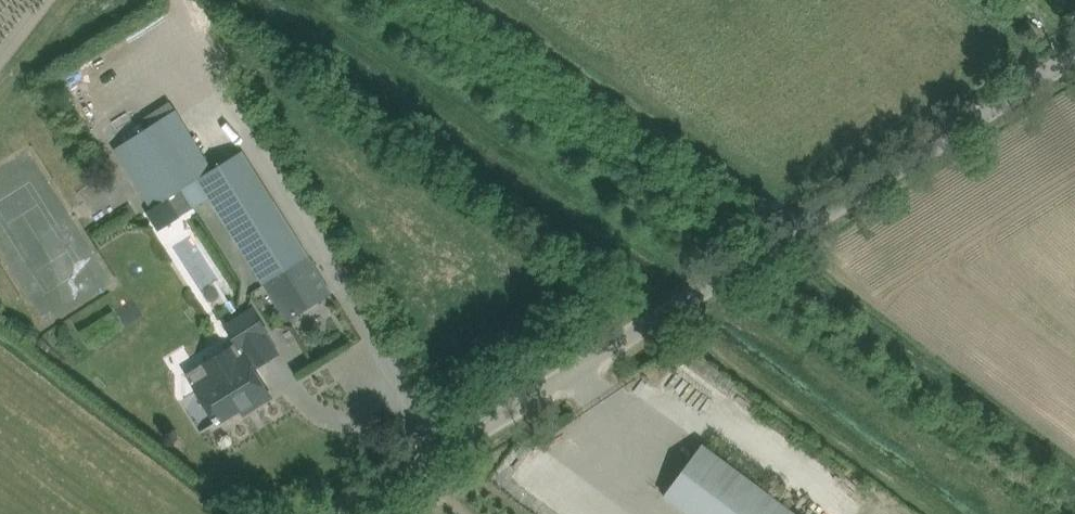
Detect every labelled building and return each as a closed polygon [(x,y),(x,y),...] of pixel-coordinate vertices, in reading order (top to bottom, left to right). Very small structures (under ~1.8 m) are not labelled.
[(309,256),(243,151),(215,169),(175,107),(111,147),(150,208),(180,189),(191,209),(210,198),(264,284),(272,280),(294,315),(324,297),(301,261),(309,256)] [(269,331),(254,307),(226,325),(241,349),(269,331)] [(198,389),(207,404),(218,422),(251,402),(255,407),(272,396),(245,353),(230,362),(233,367),(198,389)] [(681,508),(688,513),(797,513),(702,443),(663,496),(681,508)]
